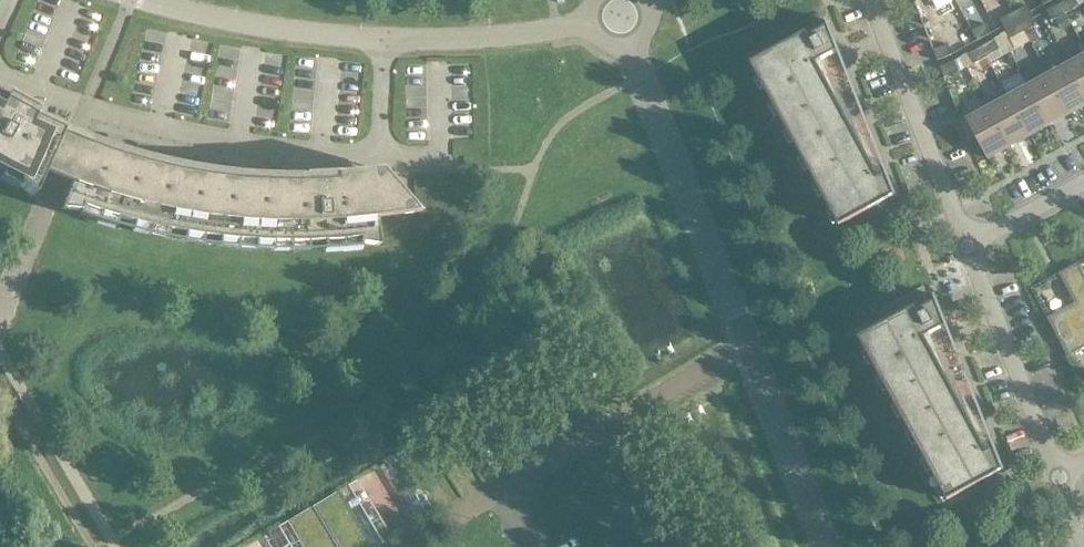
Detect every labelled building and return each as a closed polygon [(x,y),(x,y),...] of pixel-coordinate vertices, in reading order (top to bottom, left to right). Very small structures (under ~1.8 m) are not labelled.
[(1076,0),(1065,0),(1060,3),(1066,13),(1079,5),(1076,0)] [(1066,13),(1060,3),(1047,10),(1052,20),(1056,18),(1066,13)] [(1027,4),(1014,12),(1019,21),(1032,14),(1027,4)] [(1019,21),(1014,12),(1000,19),(1006,28),(1019,21)] [(1072,25),(1066,13),(1056,18),(1063,30),(1072,25)] [(1037,24),(1032,14),(1019,21),(1024,31),(1037,24)] [(841,54),(827,20),(825,21),(827,26),(809,36),(806,31),(750,62),(757,68),(758,68),(768,87),(764,89),(772,95),(783,114),(779,116),(787,121),(798,140),(794,142),(801,148),(802,148),(812,167),(808,169),(816,175),(827,194),(823,196),(831,202),(842,221),(838,223),(839,225),(889,198),(890,197),(894,194),(894,196),(896,195),(886,169),(887,168),(887,167),(887,165),(886,164),(886,163),(885,162),(883,162),(882,159),(880,160),(881,162),(880,163),(879,163),(879,164),(878,165),(821,60),(837,51),(838,54),(841,54)] [(1024,31),(1019,21),(1006,28),(1011,38),(1024,31)] [(972,30),(977,40),(991,33),(985,23),(972,30)] [(1031,41),(1041,35),(1035,25),(1025,30),(1031,41)] [(1030,41),(1024,31),(1011,38),(1017,48),(1030,41)] [(1000,49),(994,39),(981,46),(986,56),(1000,49)] [(948,44),(933,49),(937,60),(952,54),(948,44)] [(986,56),(981,46),(968,53),(973,63),(986,56)] [(1068,63),(1083,93),(1083,55),(1068,63)] [(959,71),(955,60),(940,66),(944,77),(959,71)] [(1068,63),(1048,74),(1069,112),(1070,112),(1069,109),(1083,103),(1083,93),(1068,63)] [(1069,112),(1048,74),(1028,85),(1049,123),(1050,123),(1049,120),(1069,112)] [(1049,123),(1028,85),(1008,96),(1029,134),(1030,134),(1029,130),(1049,123)] [(2,172),(18,180),(17,182),(15,183),(31,196),(43,171),(71,183),(61,209),(82,211),(82,209),(81,209),(82,206),(99,212),(132,222),(166,230),(201,236),(220,238),(236,240),(270,242),(305,242),(340,240),(358,238),(359,241),(358,240),(358,242),(378,245),(374,217),(419,213),(380,168),(337,173),(337,172),(303,174),(281,174),(271,174),(251,173),(241,172),(224,171),(215,169),(194,166),(177,163),(169,161),(157,158),(140,154),(131,151),(119,148),(105,143),(85,136),(76,132),(62,126),(48,120),(35,113),(35,112),(5,96),(5,97),(0,94),(0,171),(2,172)] [(1029,134),(1008,96),(988,107),(1009,145),(1011,144),(1009,141),(1029,134)] [(1009,145),(988,107),(968,118),(989,158),(991,157),(988,152),(1009,145)] [(1049,316),(1047,317),(1058,336),(1083,322),(1083,274),(1078,262),(1059,273),(1075,302),(1049,316)] [(949,328),(936,294),(934,295),(936,300),(917,310),(915,305),(858,336),(866,342),(877,361),(873,363),(881,369),(891,388),(888,390),(895,396),(896,396),(906,415),(902,417),(910,423),(921,442),(917,444),(925,449),(935,468),(932,470),(939,476),(940,476),(950,495),(946,497),(948,499),(999,471),(998,471),(1002,469),(1003,470),(1005,469),(995,444),(995,442),(996,441),(996,440),(995,438),(994,437),(992,436),(991,433),(988,434),(989,436),(989,437),(988,438),(987,438),(987,439),(929,334),(945,325),(947,329),(949,328)] [(879,311),(875,303),(868,307),(872,315),(879,311)] [(1058,336),(1068,356),(1083,347),(1083,322),(1058,336)] [(354,482),(266,535),(273,546),(377,546),(389,540),(354,482)]
